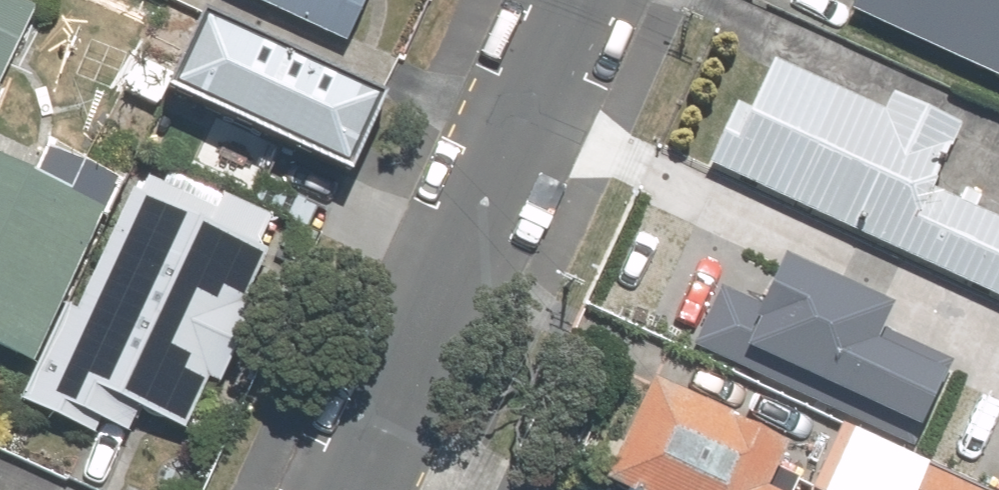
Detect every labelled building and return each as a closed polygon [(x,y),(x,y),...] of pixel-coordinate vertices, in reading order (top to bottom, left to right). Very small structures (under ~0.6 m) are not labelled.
[(20,7),(6,0),(0,0),(0,50),(20,7)] [(321,38),(338,0),(239,0),(321,38)] [(998,85),(998,0),(847,0),(843,10),(998,85)] [(189,18),(154,93),(330,175),(365,100),(189,18)] [(956,120),(884,89),(876,109),(759,59),(740,103),(728,98),(694,178),(971,296),(998,308),(998,221),(991,218),(926,190),(956,120)] [(0,166),(0,357),(14,364),(104,180),(46,151),(31,182),(0,166)] [(173,435),(274,222),(215,194),(207,212),(133,177),(22,410),(110,452),(128,413),(173,435)] [(991,218),(998,221),(998,198),(991,218)] [(903,455),(935,380),(864,349),(889,290),(720,218),(663,352),(903,455)] [(785,441),(636,377),(587,489),(764,489),(785,441)] [(905,489),(958,489),(915,470),(905,489)]
